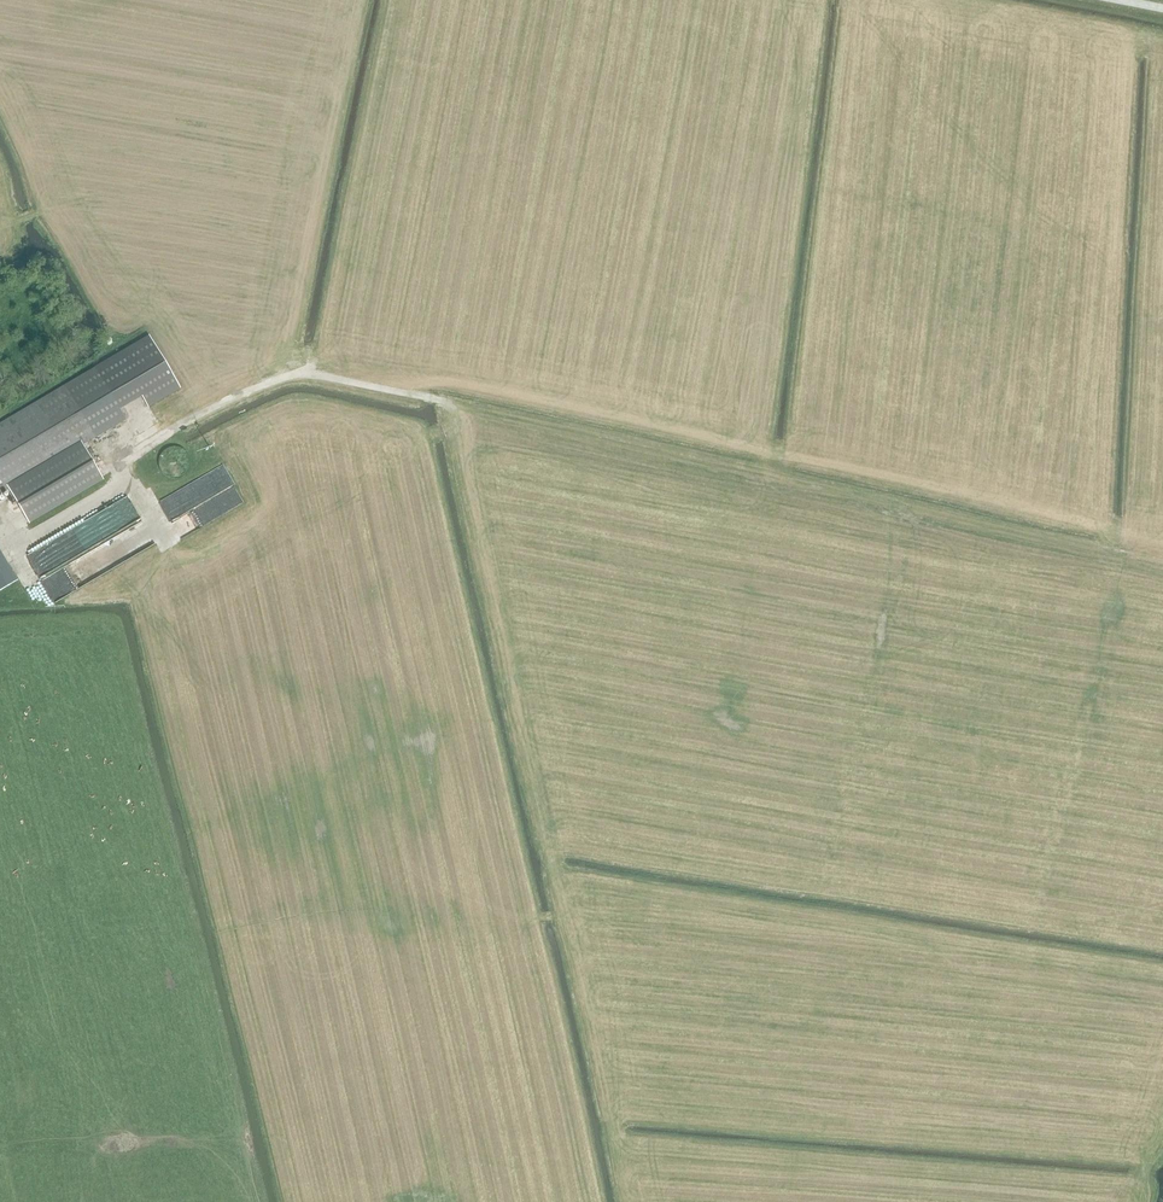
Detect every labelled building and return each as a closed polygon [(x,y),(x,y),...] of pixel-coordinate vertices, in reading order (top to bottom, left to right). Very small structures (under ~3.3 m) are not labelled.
[(83,445),(125,420),(120,411),(142,398),(148,407),(180,388),(148,334),(0,422),(0,494),(9,489),(30,523),(104,479),(83,445)] [(226,466),(161,496),(171,517),(235,487),(226,466)] [(67,594),(144,558),(137,543),(59,579),(67,594)] [(17,580),(0,550),(0,590),(17,580)]
